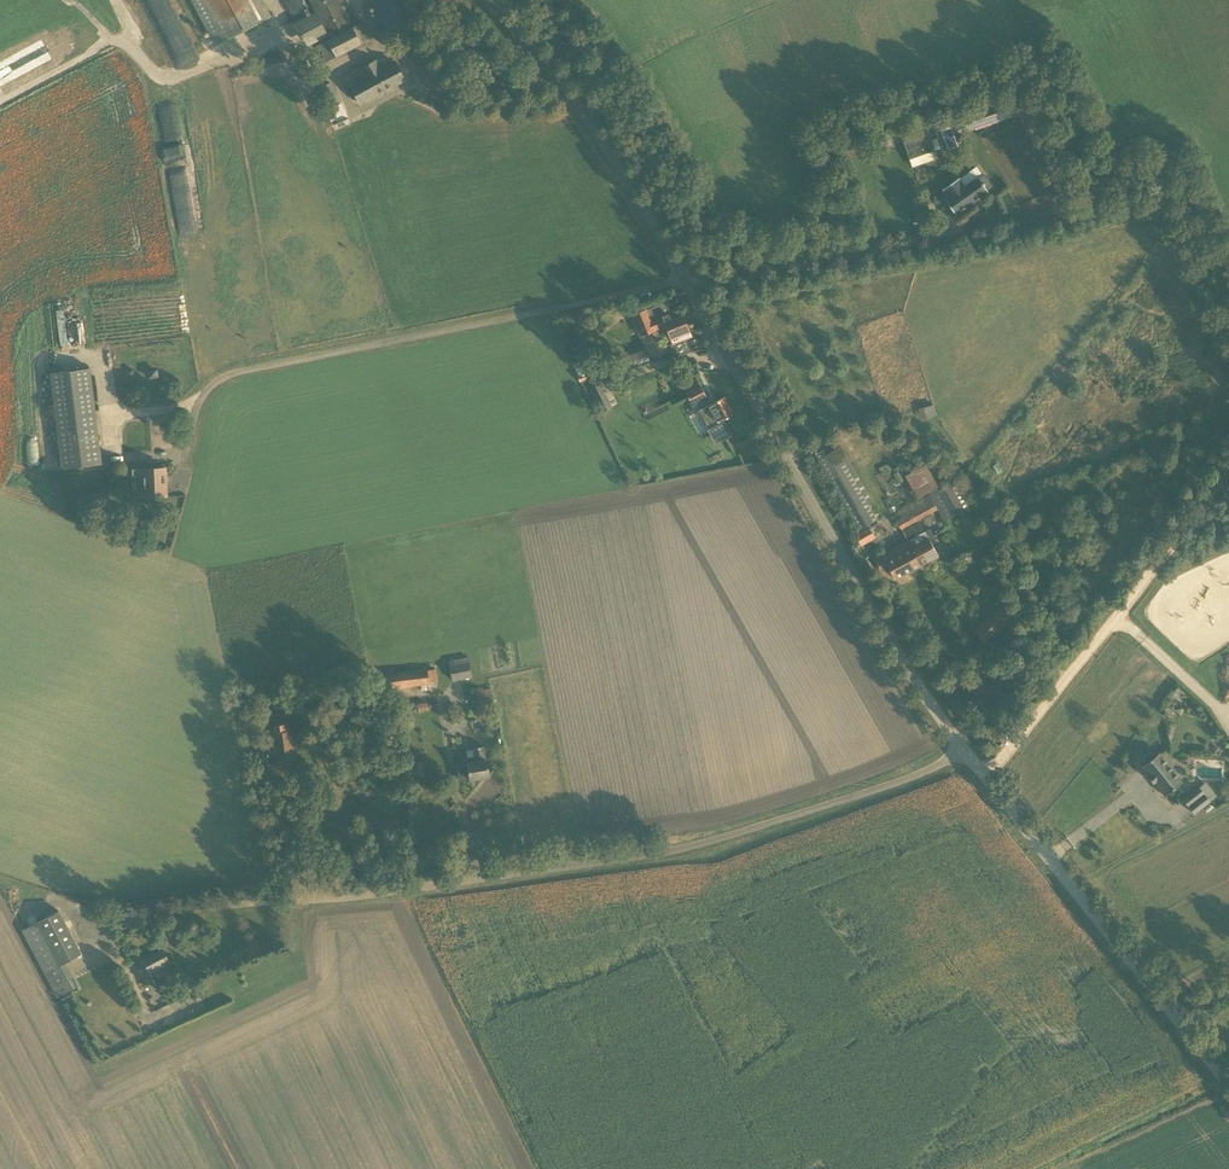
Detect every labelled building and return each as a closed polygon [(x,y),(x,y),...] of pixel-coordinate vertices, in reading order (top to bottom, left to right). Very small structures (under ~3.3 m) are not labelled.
[(271,17),(262,0),(194,0),(218,45),(271,17)] [(356,25),(354,22),(351,24),(349,19),(339,0),(310,0),(322,24),(328,36),(317,41),(318,44),(356,25)] [(385,44),(418,34),(407,0),(371,0),(379,25),(376,26),(382,45),(385,44)] [(327,61),(371,38),(363,21),(356,25),(318,44),(327,61)] [(382,70),(377,61),(346,77),(360,104),(405,80),(396,63),(382,70)] [(20,81),(14,65),(0,71),(0,89),(20,81)] [(951,128),(942,131),(946,144),(955,141),(951,128)] [(926,134),(902,142),(908,160),(932,152),(926,134)] [(972,170),(960,178),(966,185),(977,177),(972,170)] [(960,177),(942,190),(948,197),(945,199),(957,215),(988,192),(987,191),(993,186),(984,174),(983,175),(978,179),(977,177),(966,185),(960,178),(960,177)] [(692,336),(690,331),(683,315),(674,319),(667,301),(634,315),(642,335),(655,330),(666,325),(673,343),(669,345),(673,356),(691,351),(686,338),(692,336)] [(58,346),(65,346),(63,310),(57,310),(58,346)] [(647,350),(628,355),(632,367),(651,362),(647,350)] [(63,469),(102,464),(90,368),(51,373),(63,469)] [(592,378),(590,371),(586,372),(582,373),(578,374),(580,382),(592,378)] [(692,405),(707,398),(701,385),(686,392),(692,405)] [(603,412),(612,408),(603,390),(595,394),(603,412)] [(701,409),(710,427),(708,428),(716,443),(729,436),(721,421),(734,414),(725,397),(715,402),(701,409)] [(920,419),(936,414),(933,404),(917,408),(920,419)] [(859,530),(870,524),(878,519),(837,448),(819,459),(859,530)] [(930,496),(939,491),(937,487),(939,486),(926,464),(905,476),(917,498),(928,492),(930,495),(930,496)] [(134,497),(155,496),(167,496),(166,468),(142,469),(143,472),(133,473),(134,497)] [(930,496),(930,495),(902,511),(904,516),(896,520),(901,528),(937,507),(945,521),(974,505),(959,479),(939,491),(930,496)] [(860,532),(866,543),(875,538),(872,533),(881,527),(878,522),(860,532)] [(925,531),(908,540),(921,565),(938,555),(934,548),(940,544),(930,528),(925,531)] [(921,565),(908,540),(875,559),(883,573),(890,569),(896,579),(921,565)] [(960,552),(961,564),(972,563),(971,551),(960,552)] [(452,682),(473,678),(469,657),(449,660),(452,682)] [(427,670),(427,668),(375,676),(378,692),(429,684),(429,682),(427,670)] [(479,704),(494,701),(491,688),(476,691),(479,704)] [(419,712),(429,711),(428,702),(418,704),(419,712)] [(272,720),(274,734),(279,766),(286,765),(286,760),(295,758),(291,731),(290,731),(289,724),(277,726),(276,720),(272,720)] [(460,782),(490,776),(485,746),(474,748),(476,762),(457,766),(460,782)] [(1172,768),(1160,753),(1156,756),(1153,753),(1150,753),(1145,757),(1144,760),(1146,763),(1142,767),(1149,776),(1149,777),(1153,783),(1155,782),(1165,795),(1178,785),(1178,784),(1177,785),(1167,772),(1171,768),(1172,768)] [(1183,781),(1172,768),(1171,768),(1167,772),(1177,785),(1178,784),(1178,785),(1183,781)] [(1210,801),(1200,787),(1199,787),(1183,799),(1194,814),(1210,801)] [(74,989),(62,965),(67,962),(82,954),(59,911),(24,930),(47,973),(59,997),(74,989)] [(143,960),(157,983),(161,992),(180,982),(163,950),(143,960)]
